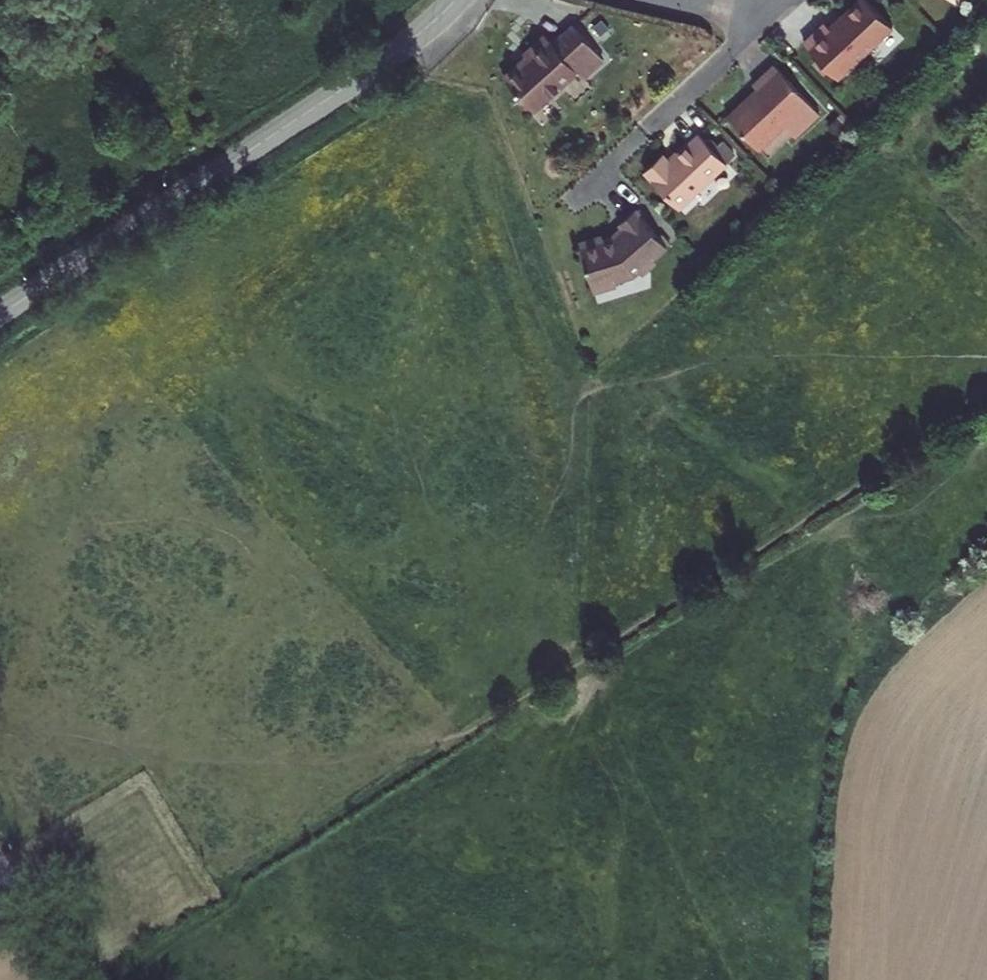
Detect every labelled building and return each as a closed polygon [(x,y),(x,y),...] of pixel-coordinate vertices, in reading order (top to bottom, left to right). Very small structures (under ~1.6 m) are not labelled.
[(799,43),(833,78),(885,28),(859,0),(853,0),(823,29),(818,24),(799,43)] [(600,59),(570,25),(550,43),(542,34),(521,53),(525,58),(518,65),(515,63),(500,76),(514,92),(514,99),(520,107),(530,110),(573,72),(579,78),(600,59)] [(817,116),(771,68),(750,88),(754,93),(725,120),(757,153),(783,129),(792,139),(817,116)] [(725,163),(697,133),(667,161),(661,154),(642,172),(677,208),(725,163)] [(664,246),(633,209),(617,223),(620,227),(609,236),(608,241),(600,243),(597,236),(575,243),(590,292),(613,285),(611,281),(630,275),(635,271),(641,271),(650,264),(651,257),(664,246)]
